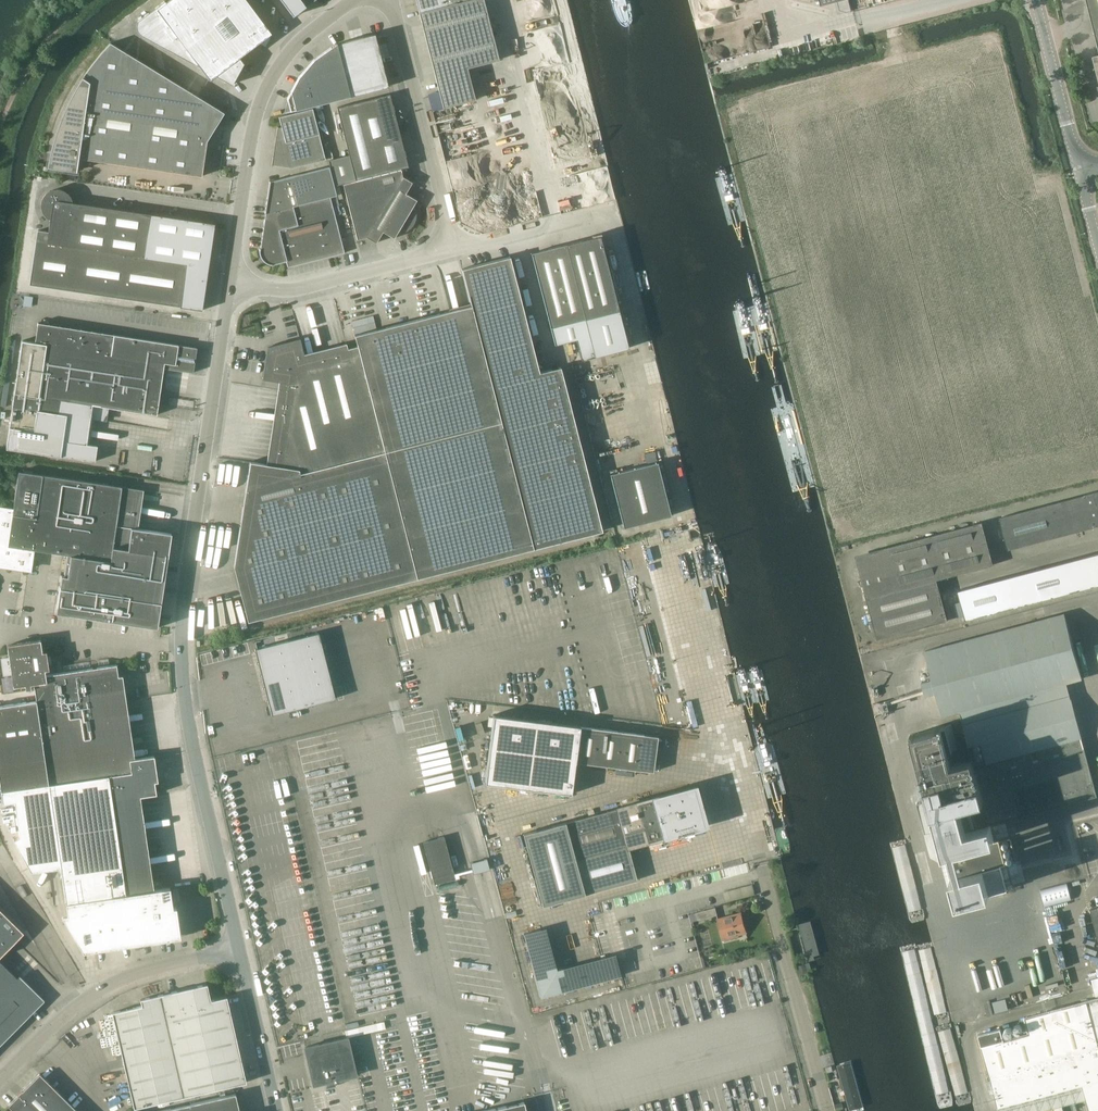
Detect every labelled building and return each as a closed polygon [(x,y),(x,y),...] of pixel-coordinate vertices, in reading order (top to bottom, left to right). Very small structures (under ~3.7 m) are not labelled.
[(246,0),(168,0),(165,2),(164,1),(137,21),(137,22),(136,23),(136,24),(136,25),(136,26),(136,27),(136,28),(136,29),(137,30),(137,31),(137,32),(138,33),(139,33),(139,34),(141,35),(173,53),(173,52),(199,67),(209,80),(215,75),(231,85),(243,63),(242,63),(238,57),(263,39),(265,41),(269,38),(267,36),(271,33),(246,0)] [(293,16),(315,0),(281,0),(293,16)] [(443,108),(475,100),(467,68),(498,60),(483,0),(415,0),(443,108)] [(821,5),(837,1),(839,11),(845,13),(850,11),(847,0),(820,0),(821,5)] [(1097,46),(1097,0),(1086,0),(1097,46)] [(274,11),(269,14),(276,25),(281,22),(274,11)] [(108,30),(111,35),(120,29),(118,24),(108,30)] [(290,111),(350,96),(388,86),(374,34),(337,43),(314,59),(297,76),(287,99),(290,111)] [(201,176),(206,141),(224,113),(110,43),(97,58),(85,74),(75,91),(67,109),(60,128),(55,147),(52,167),(76,170),(78,158),(201,176)] [(389,94),(336,108),(349,157),(330,162),(336,186),(399,169),(408,167),(405,156),(406,156),(404,150),(403,150),(394,111),(393,105),(392,105),(389,94)] [(319,134),(312,108),(278,117),(281,127),(278,128),(278,127),(277,127),(271,166),(272,166),(272,165),(292,168),(325,159),(319,134)] [(335,216),(330,197),(336,195),(329,166),(270,181),(260,249),(259,249),(259,252),(260,257),(262,260),(264,262),(267,264),(271,265),(271,264),(273,264),(286,261),(287,267),(344,253),(335,216)] [(402,180),(399,169),(341,185),(356,243),(366,240),(375,246),(382,235),(393,241),(399,233),(401,234),(404,233),(407,231),(411,229),(413,225),(415,221),(416,214),(415,210),(413,208),(416,204),(405,196),(411,186),(402,180)] [(30,285),(204,309),(216,224),(150,214),(73,203),(70,196),(67,193),(63,190),(59,189),(54,189),(49,191),(44,195),(42,198),(41,202),(40,206),(41,210),(43,213),(45,216),(48,218),(50,220),(48,232),(38,231),(37,231),(29,284),(30,285)] [(336,195),(330,197),(335,216),(341,214),(336,195)] [(599,236),(531,253),(553,342),(584,333),(590,358),(628,348),(599,236)] [(539,373),(509,257),(461,269),(471,306),(354,335),(357,346),(305,359),(299,338),(267,346),(262,379),(284,382),(271,465),(250,462),(233,567),(247,621),(417,578),(602,531),(560,367),(539,373)] [(37,325),(23,422),(41,423),(42,415),(157,432),(157,442),(182,446),(197,350),(172,346),(171,354),(52,336),(55,328),(37,325)] [(64,436),(0,429),(0,452),(64,460),(65,450),(57,449),(58,441),(63,442),(64,436)] [(196,485),(201,457),(193,455),(187,484),(196,485)] [(129,458),(126,471),(138,474),(141,461),(129,458)] [(85,468),(86,460),(76,459),(75,467),(85,468)] [(214,476),(220,477),(219,482),(227,483),(229,463),(216,461),(214,476)] [(623,528),(671,516),(657,462),(610,474),(623,528)] [(144,474),(166,477),(166,471),(145,468),(144,474)] [(30,573),(33,550),(70,555),(67,577),(61,576),(56,613),(157,628),(171,534),(136,529),(142,490),(18,471),(13,510),(0,508),(0,569),(30,573)] [(1002,517),(1010,546),(1097,523),(1097,493),(1002,517)] [(877,639),(947,620),(937,580),(993,565),(980,520),(854,552),(877,639)] [(958,591),(966,619),(1097,584),(1097,554),(958,591)] [(945,726),(913,734),(941,838),(1097,796),(1066,683),(1081,679),(1063,613),(925,650),(933,677),(922,680),(926,694),(936,691),(943,716),(958,713),(973,767),(952,773),(946,753),(952,751),(945,726)] [(317,633),(254,649),(271,715),(335,699),(317,633)] [(46,655),(46,651),(42,652),(40,640),(7,645),(7,651),(0,653),(0,671),(1,681),(12,679),(13,687),(24,685),(25,690),(30,689),(30,684),(33,684),(36,701),(0,706),(0,787),(2,803),(14,801),(19,834),(13,839),(30,872),(60,867),(67,916),(63,915),(78,941),(82,940),(80,923),(91,922),(95,950),(167,940),(166,928),(179,926),(176,908),(173,908),(170,888),(149,891),(135,797),(156,794),(152,770),(155,769),(154,756),(134,759),(122,676),(118,676),(116,665),(45,675),(45,670),(48,670),(48,666),(51,666),(49,655),(46,655)] [(657,737),(644,735),(645,733),(494,713),(485,779),(571,790),(575,762),(639,770),(640,770),(653,772),(657,737)] [(481,800),(480,785),(476,785),(476,791),(471,791),(471,800),(481,800)] [(700,826),(689,790),(523,835),(542,905),(634,881),(625,848),(700,826)] [(435,883),(455,878),(444,836),(424,842),(435,883)] [(262,841),(234,848),(235,855),(264,848),(262,841)] [(954,879),(1005,865),(998,841),(947,855),(954,879)] [(1067,883),(1040,890),(1045,907),(1072,900),(1067,883)] [(718,915),(716,908),(690,915),(692,922),(718,915)] [(23,933),(0,910),(0,956),(23,933)] [(723,940),(738,936),(737,931),(745,929),(741,913),(729,916),(729,919),(718,922),(723,940)] [(795,920),(811,977),(829,971),(814,915),(795,920)] [(541,997),(621,976),(617,960),(552,977),(540,929),(523,933),(541,997)] [(44,1001),(19,976),(16,978),(0,962),(0,1045),(44,1001)] [(210,1000),(207,984),(140,999),(141,1006),(111,1012),(133,1108),(246,1082),(226,997),(210,1000)] [(1025,1018),(1029,1034),(981,1047),(997,1109),(1082,1086),(1089,1110),(1097,1110),(1097,998),(1025,1018)] [(974,1047),(998,1042),(995,1030),(972,1034),(974,1047)] [(356,1075),(347,1037),(304,1047),(307,1059),(308,1059),(309,1062),(308,1063),(313,1085),(356,1075)] [(831,1053),(847,1110),(868,1110),(851,1047),(831,1053)] [(39,1074),(22,1091),(21,1091),(17,1095),(17,1096),(8,1105),(14,1110),(77,1110),(39,1074)] [(83,1091),(78,1095),(86,1106),(91,1103),(83,1091)] [(235,1094),(159,1110),(239,1110),(235,1094)] [(523,1102),(483,1110),(526,1110),(523,1102)] [(841,1102),(834,1104),(836,1110),(843,1109),(841,1102)]
